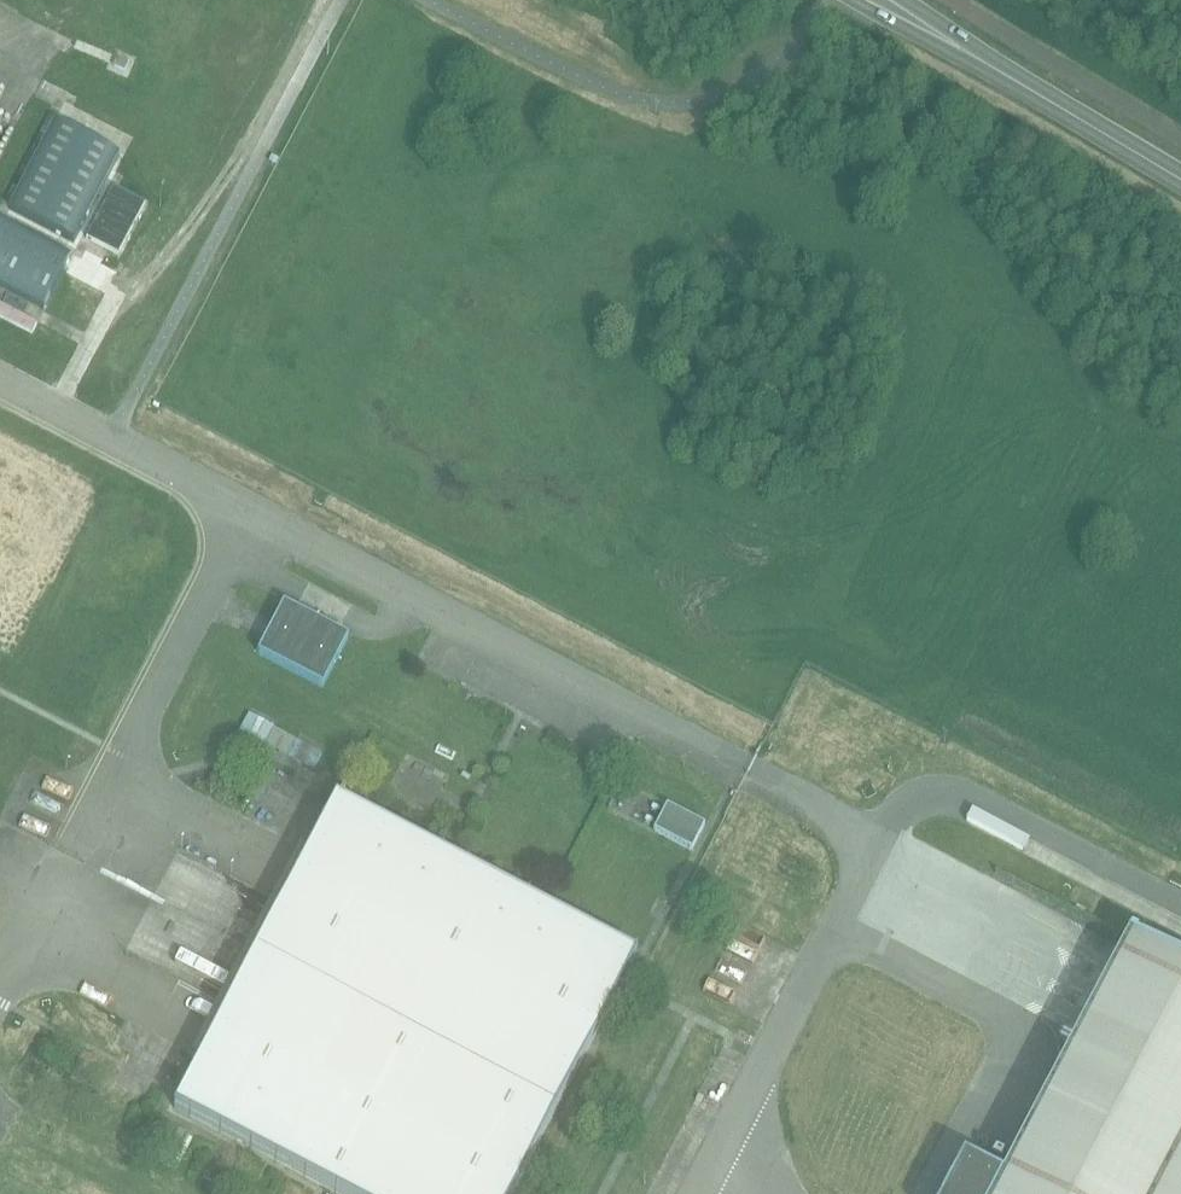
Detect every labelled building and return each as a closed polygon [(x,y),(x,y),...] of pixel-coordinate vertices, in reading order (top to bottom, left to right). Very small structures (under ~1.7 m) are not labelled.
[(54,121),(9,208),(74,242),(119,155),(54,121)] [(113,188),(87,238),(119,255),(145,204),(113,188)] [(46,310),(73,258),(0,220),(0,286),(46,310)] [(260,657),(324,690),(350,642),(285,609),(260,657)] [(263,704),(253,724),(281,738),(291,718),(263,704)] [(333,760),(338,743),(305,733),(300,750),(333,760)] [(28,781),(27,810),(46,811),(47,781),(28,781)] [(338,1193),(517,1193),(639,960),(338,802),(189,1088),(185,1087),(174,1108),(338,1193)] [(655,831),(692,850),(705,826),(667,806),(655,831)] [(275,909),(280,896),(236,877),(231,890),(275,909)] [(1135,945),(1126,941),(1123,947),(1000,1183),(961,1163),(945,1193),(1180,1193),(1180,970),(1135,945)] [(875,1007),(878,996),(858,991),(855,1002),(875,1007)]
